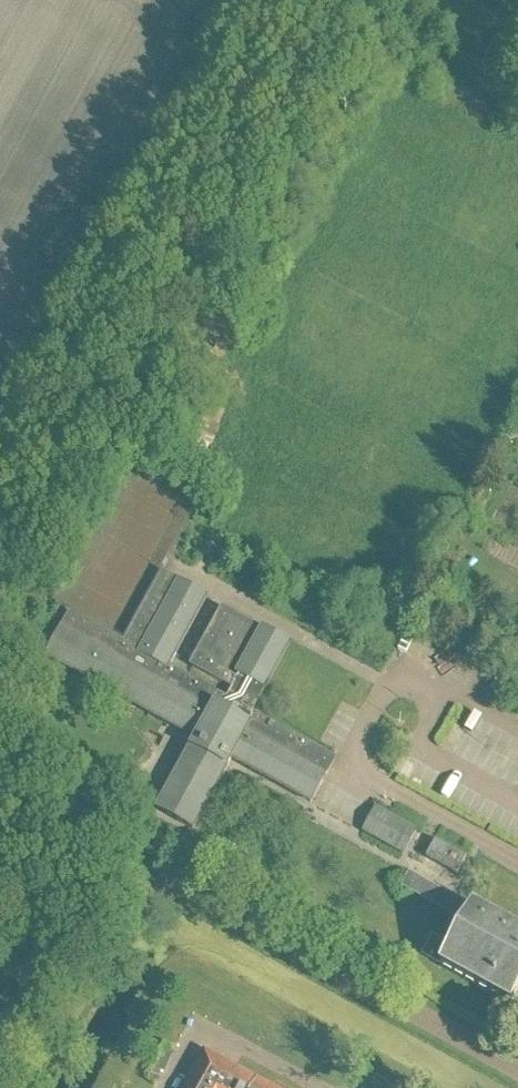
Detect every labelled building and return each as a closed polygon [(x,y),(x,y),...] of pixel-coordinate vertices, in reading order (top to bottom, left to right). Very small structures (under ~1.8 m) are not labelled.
[(124,645),(122,643),(69,615),(46,658),(194,741),(156,810),(192,830),(226,770),(231,760),(309,803),(333,761),(240,709),(243,704),(253,710),(288,644),(281,641),(261,629),(236,674),(240,676),(236,681),(224,675),(250,627),(221,611),(190,667),(220,684),(221,682),(232,689),(228,701),(167,668),(205,599),(162,575),(124,645)] [(375,808),(361,833),(402,856),(417,831),(375,808)] [(456,875),(465,858),(435,842),(425,859),(456,875)] [(516,934),(470,908),(470,909),(409,876),(402,888),(463,921),(448,948),(432,939),(423,957),(439,965),(438,966),(509,1006),(517,990),(517,935),(516,934)] [(204,1052),(184,1087),(270,1087),(204,1052)]
